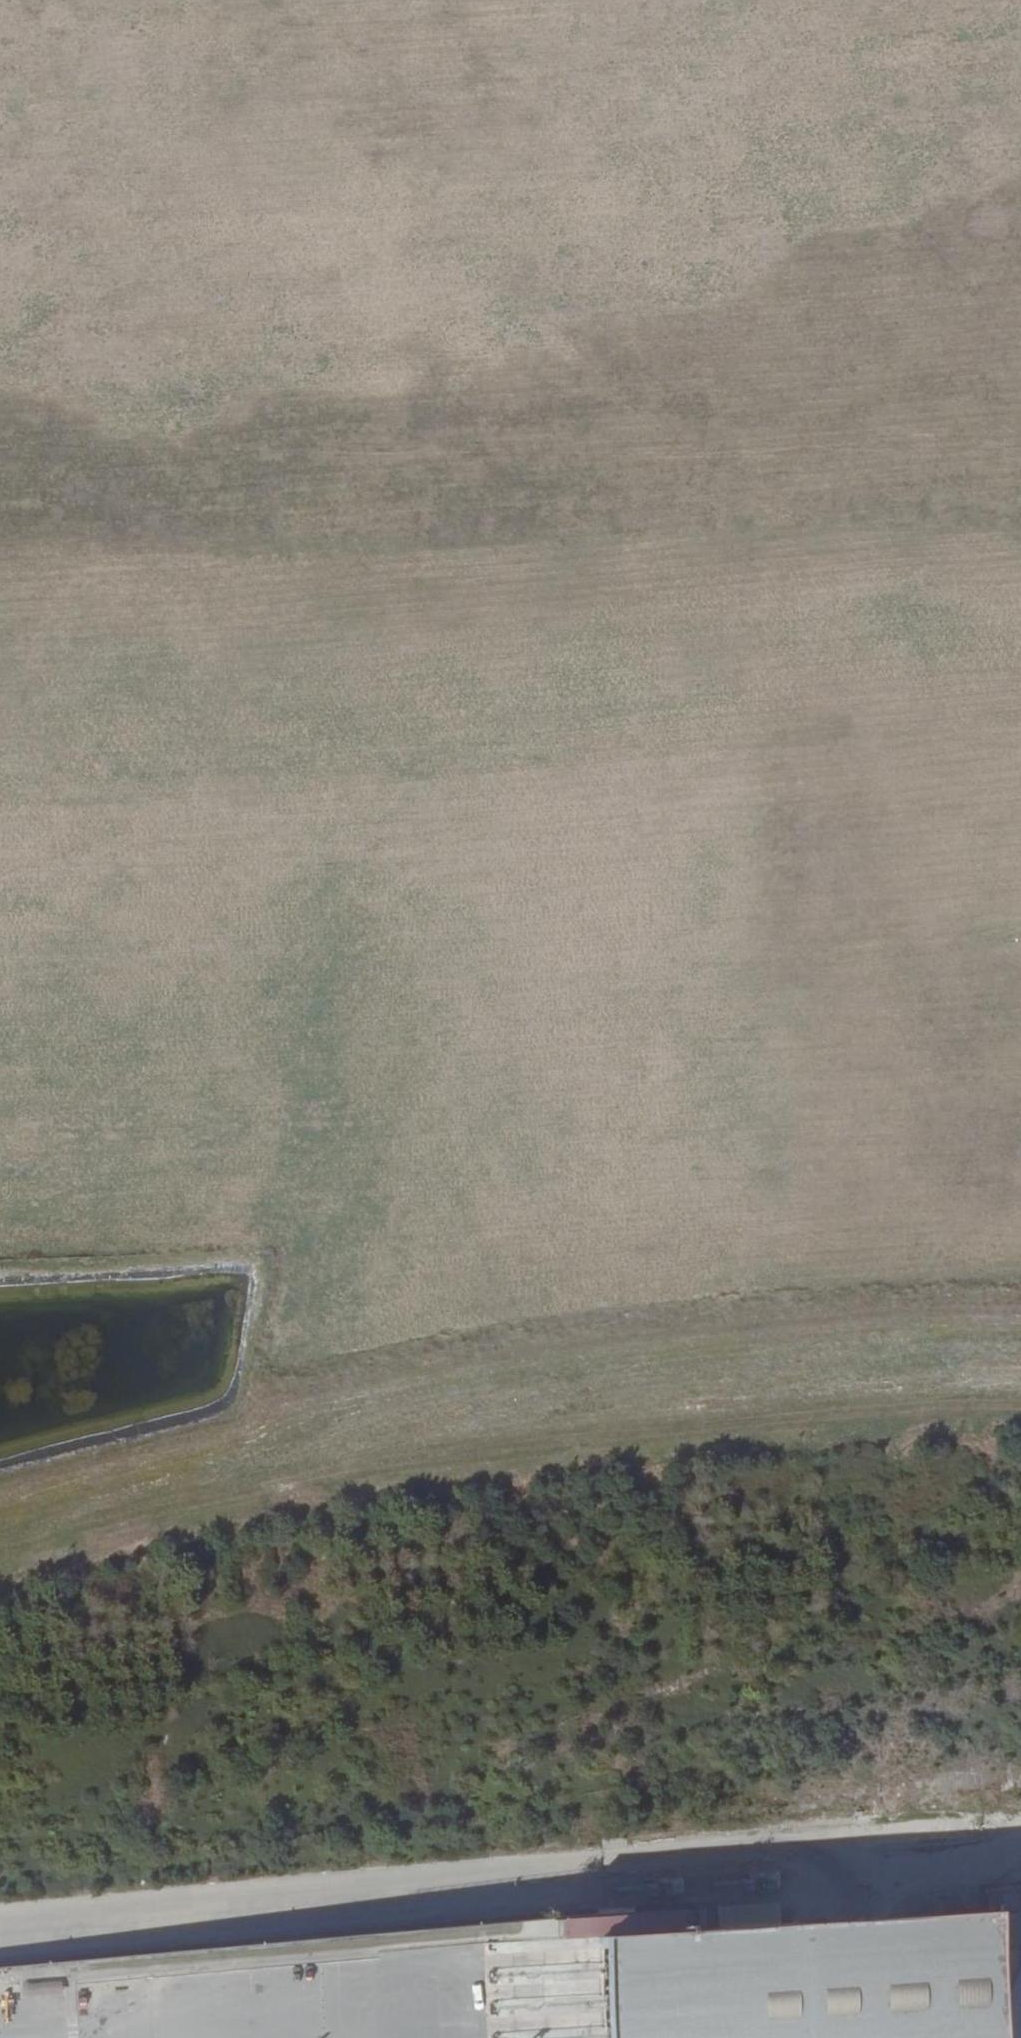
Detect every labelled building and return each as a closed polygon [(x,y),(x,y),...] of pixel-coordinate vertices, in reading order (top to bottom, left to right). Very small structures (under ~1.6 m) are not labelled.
[(600,1934),(607,2037),(1015,2037),(1007,1910),(600,1934)]
